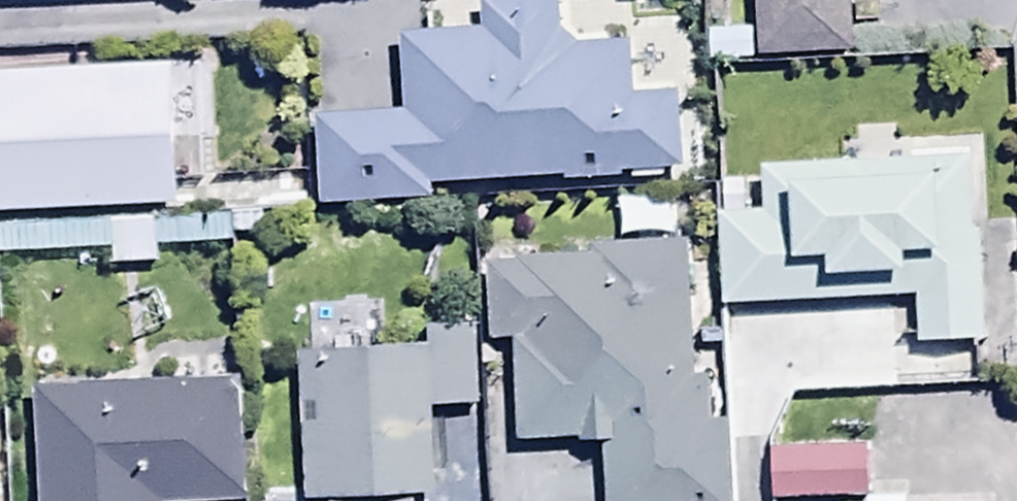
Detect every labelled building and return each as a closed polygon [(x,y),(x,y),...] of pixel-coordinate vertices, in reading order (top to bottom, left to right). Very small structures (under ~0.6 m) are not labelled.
[(754,35),(706,36),(706,68),(852,66),(851,0),(753,0),(754,35)] [(318,118),(318,210),(429,208),(429,193),(603,190),(603,180),(681,179),(680,101),(631,102),(631,53),(580,53),(559,37),(559,4),(477,4),(477,38),(399,38),(399,118),(318,118)] [(176,215),(168,67),(0,76),(0,225),(176,215)] [(718,188),(721,310),(910,302),(912,350),(985,347),(977,162),(763,171),(764,186),(718,188)] [(487,270),(490,349),(512,349),(516,447),(603,444),(605,500),(729,500),(726,428),(713,428),(711,386),(691,387),(685,246),(594,250),(594,262),(487,270)] [(423,353),(296,360),(304,500),(434,500),(429,417),(479,414),(475,329),(422,332),(423,353)] [(33,393),(36,500),(241,500),(238,387),(33,393)] [(769,447),(769,500),(871,500),(871,446),(769,447)]
